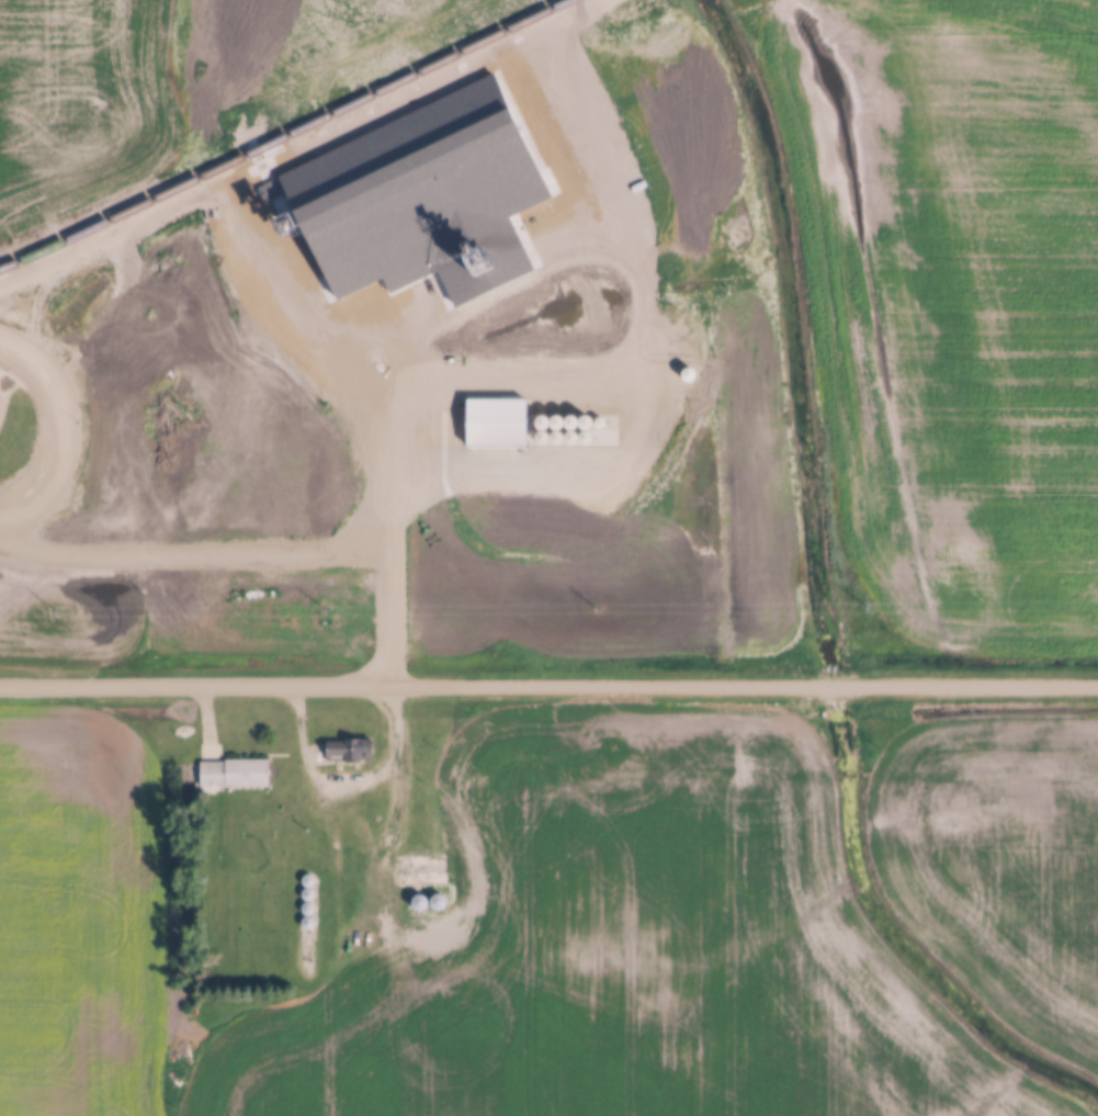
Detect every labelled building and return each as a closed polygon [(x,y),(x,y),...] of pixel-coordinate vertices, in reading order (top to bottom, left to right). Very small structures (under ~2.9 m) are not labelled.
[(327,740),(327,762),(373,762),(373,740),(327,740)] [(270,760),(201,760),(201,789),(270,788),(270,760)] [(455,887),(455,870),(407,870),(407,887),(455,887)]
